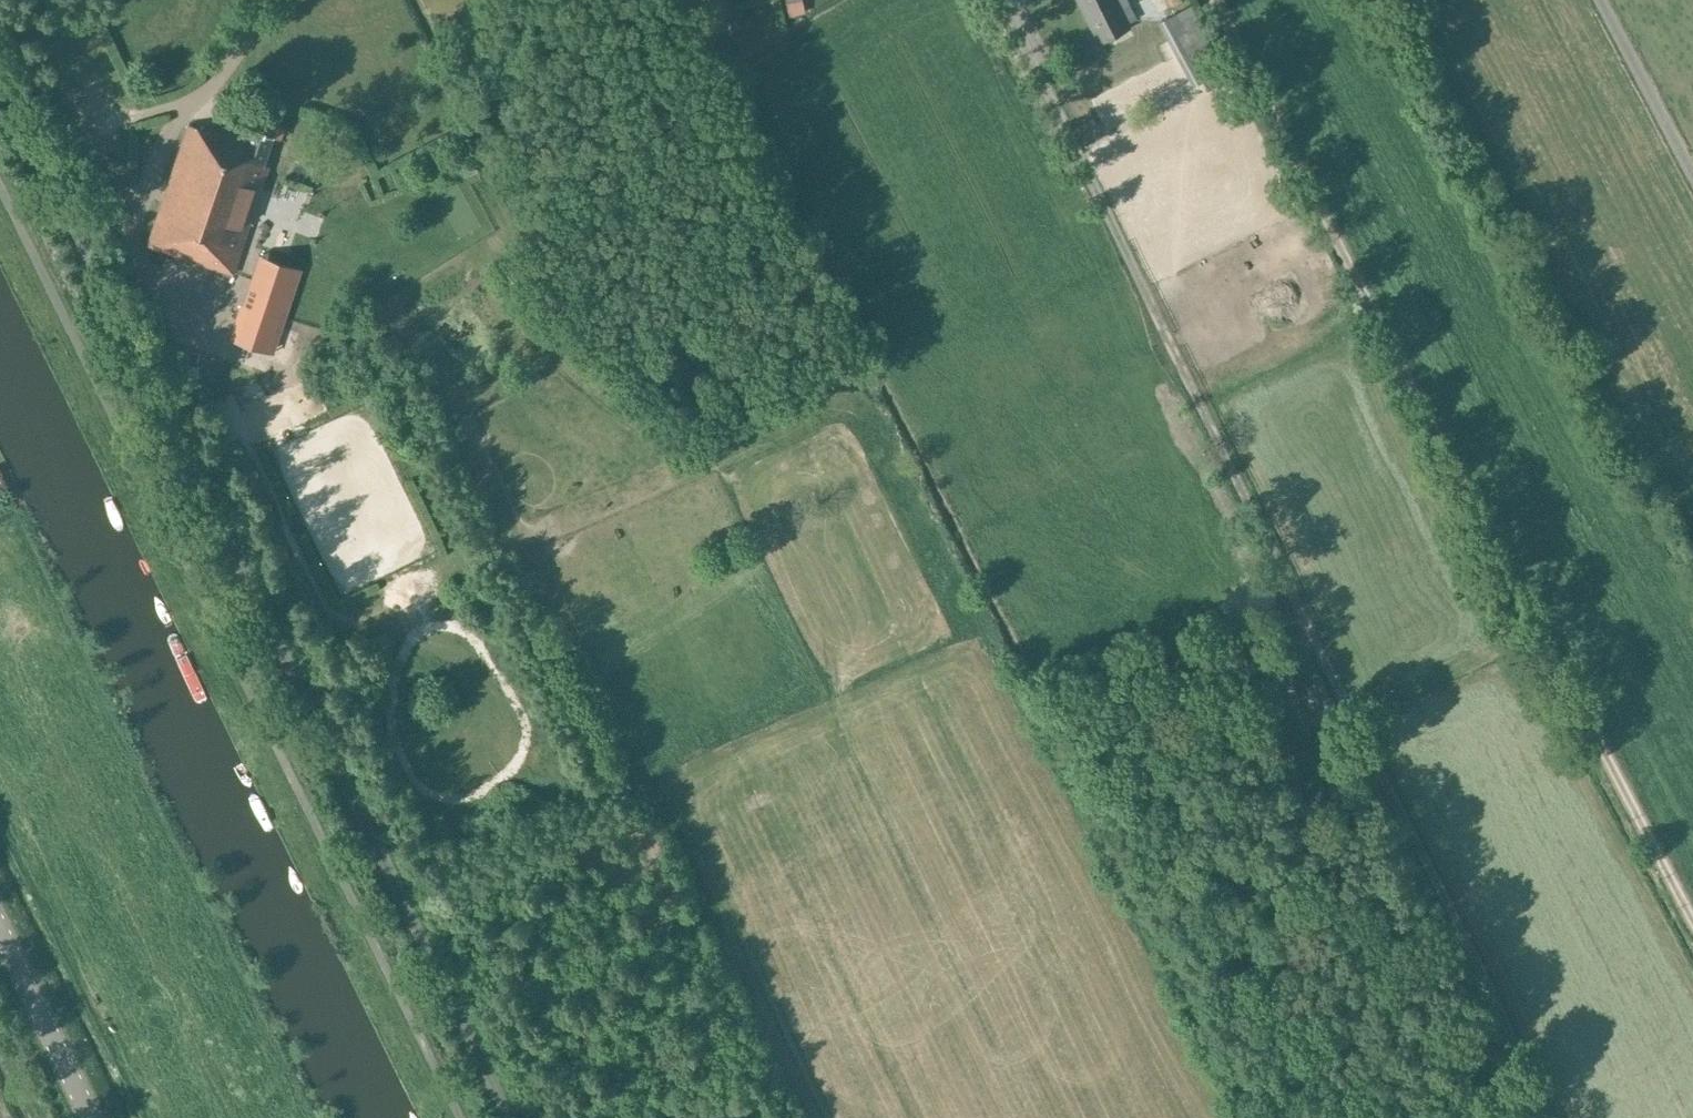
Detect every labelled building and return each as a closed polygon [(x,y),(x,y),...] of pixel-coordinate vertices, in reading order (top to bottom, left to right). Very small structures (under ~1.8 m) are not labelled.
[(802,0),(787,0),(790,15),(804,12),(802,0)] [(1099,43),(1131,28),(1117,0),(1078,0),(1099,43)] [(1231,77),(1191,4),(1158,22),(1178,58),(1180,57),(1194,82),(1201,79),(1207,90),(1231,77)] [(236,274),(242,253),(241,253),(271,163),(266,161),(286,100),(261,92),(246,139),(210,127),(209,132),(189,125),(149,246),(236,274)] [(257,273),(234,342),(272,355),(295,285),(257,273)]
